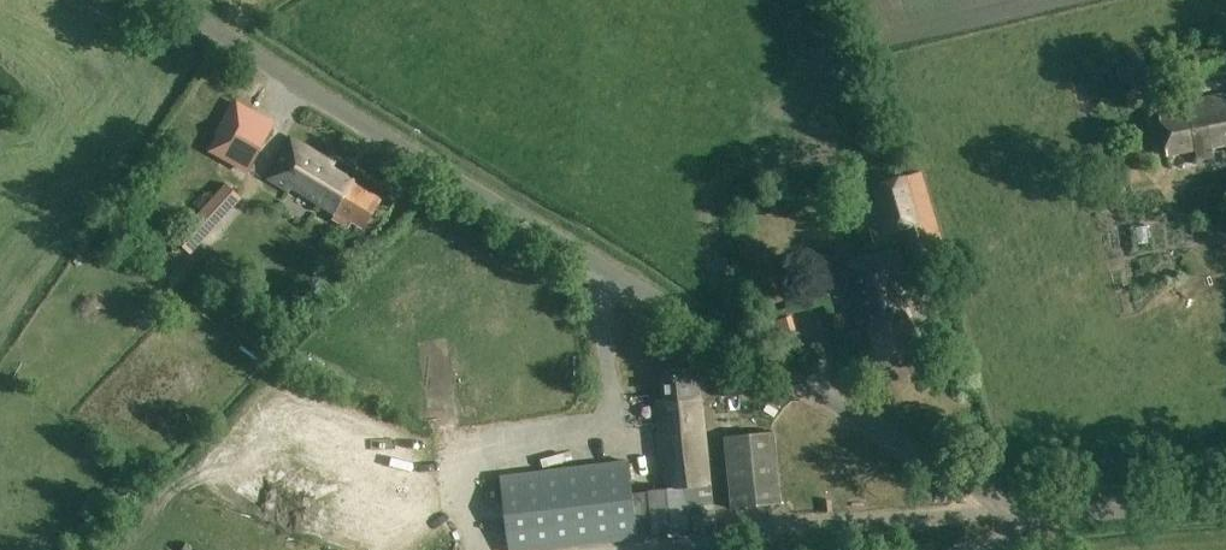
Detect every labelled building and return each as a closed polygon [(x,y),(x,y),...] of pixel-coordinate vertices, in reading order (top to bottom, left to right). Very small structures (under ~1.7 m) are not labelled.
[(1190,41),(1171,46),(1173,56),(1193,51),(1190,41)] [(1186,101),(1187,108),(1159,114),(1167,155),(1196,150),(1197,157),(1212,154),(1211,147),(1225,144),(1225,94),(1186,101)] [(251,168),(275,127),(249,112),(226,153),(251,168)] [(364,229),(381,199),(353,182),(354,181),(331,168),(334,163),(290,138),(266,178),(312,205),(315,201),(334,213),(331,218),(347,227),(351,221),(364,229)] [(921,172),(874,186),(888,232),(907,226),(917,258),(944,250),(921,172)] [(224,183),(174,240),(186,250),(236,194),(224,183)] [(878,361),(919,348),(903,299),(911,296),(895,247),(839,265),(860,332),(868,330),(878,361)] [(841,313),(832,316),(836,331),(846,328),(841,313)] [(426,340),(439,425),(466,421),(453,336),(426,340)] [(713,527),(697,369),(661,372),(664,400),(656,400),(658,417),(657,417),(665,489),(632,493),(628,461),(500,477),(509,549),(528,549),(713,527)] [(774,417),(778,411),(767,404),(764,410),(774,417)] [(773,431),(724,437),(731,508),(781,503),(773,431)]
